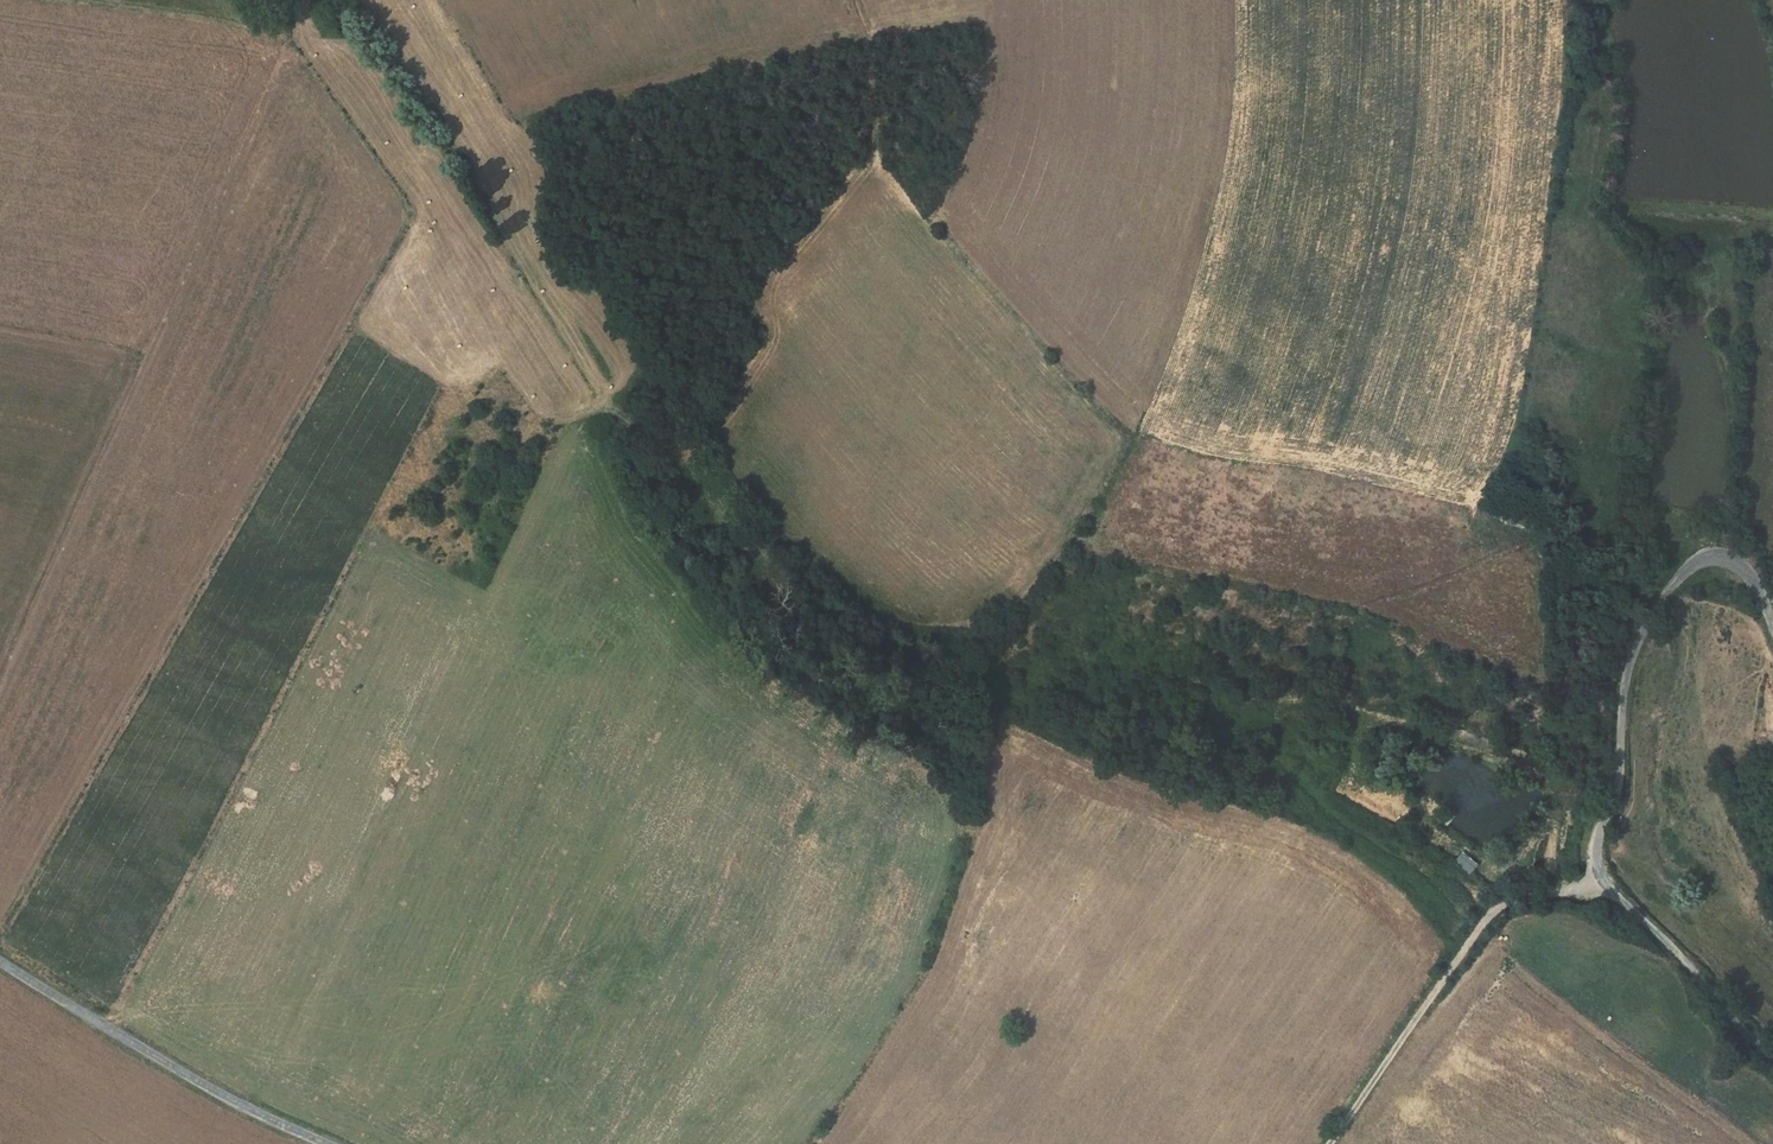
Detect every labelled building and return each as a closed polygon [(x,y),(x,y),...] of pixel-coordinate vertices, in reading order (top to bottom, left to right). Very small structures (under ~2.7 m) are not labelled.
[(1471,874),(1479,865),(1463,850),(1455,859),(1471,874)]
